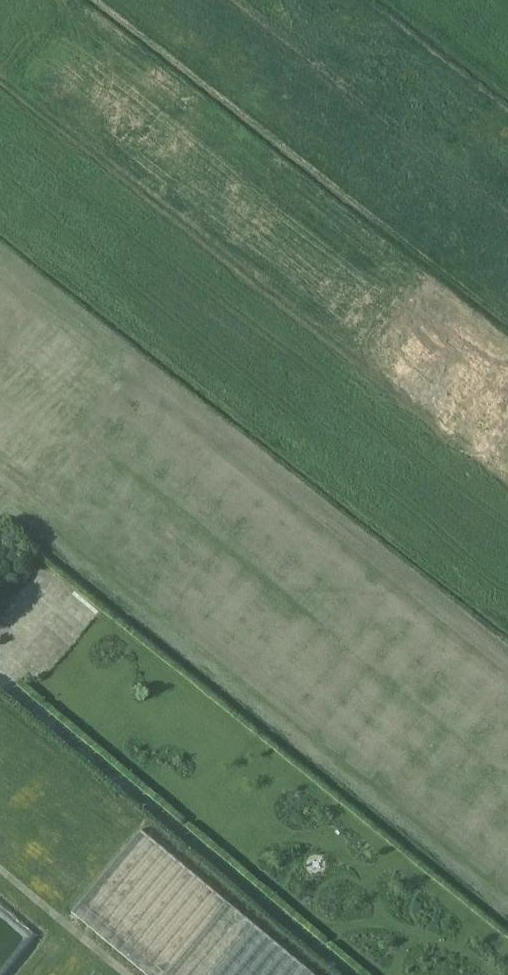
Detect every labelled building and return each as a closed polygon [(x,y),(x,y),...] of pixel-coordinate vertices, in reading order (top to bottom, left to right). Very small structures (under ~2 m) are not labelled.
[(146,974),(314,974),(140,830),(71,913),(146,974)]
